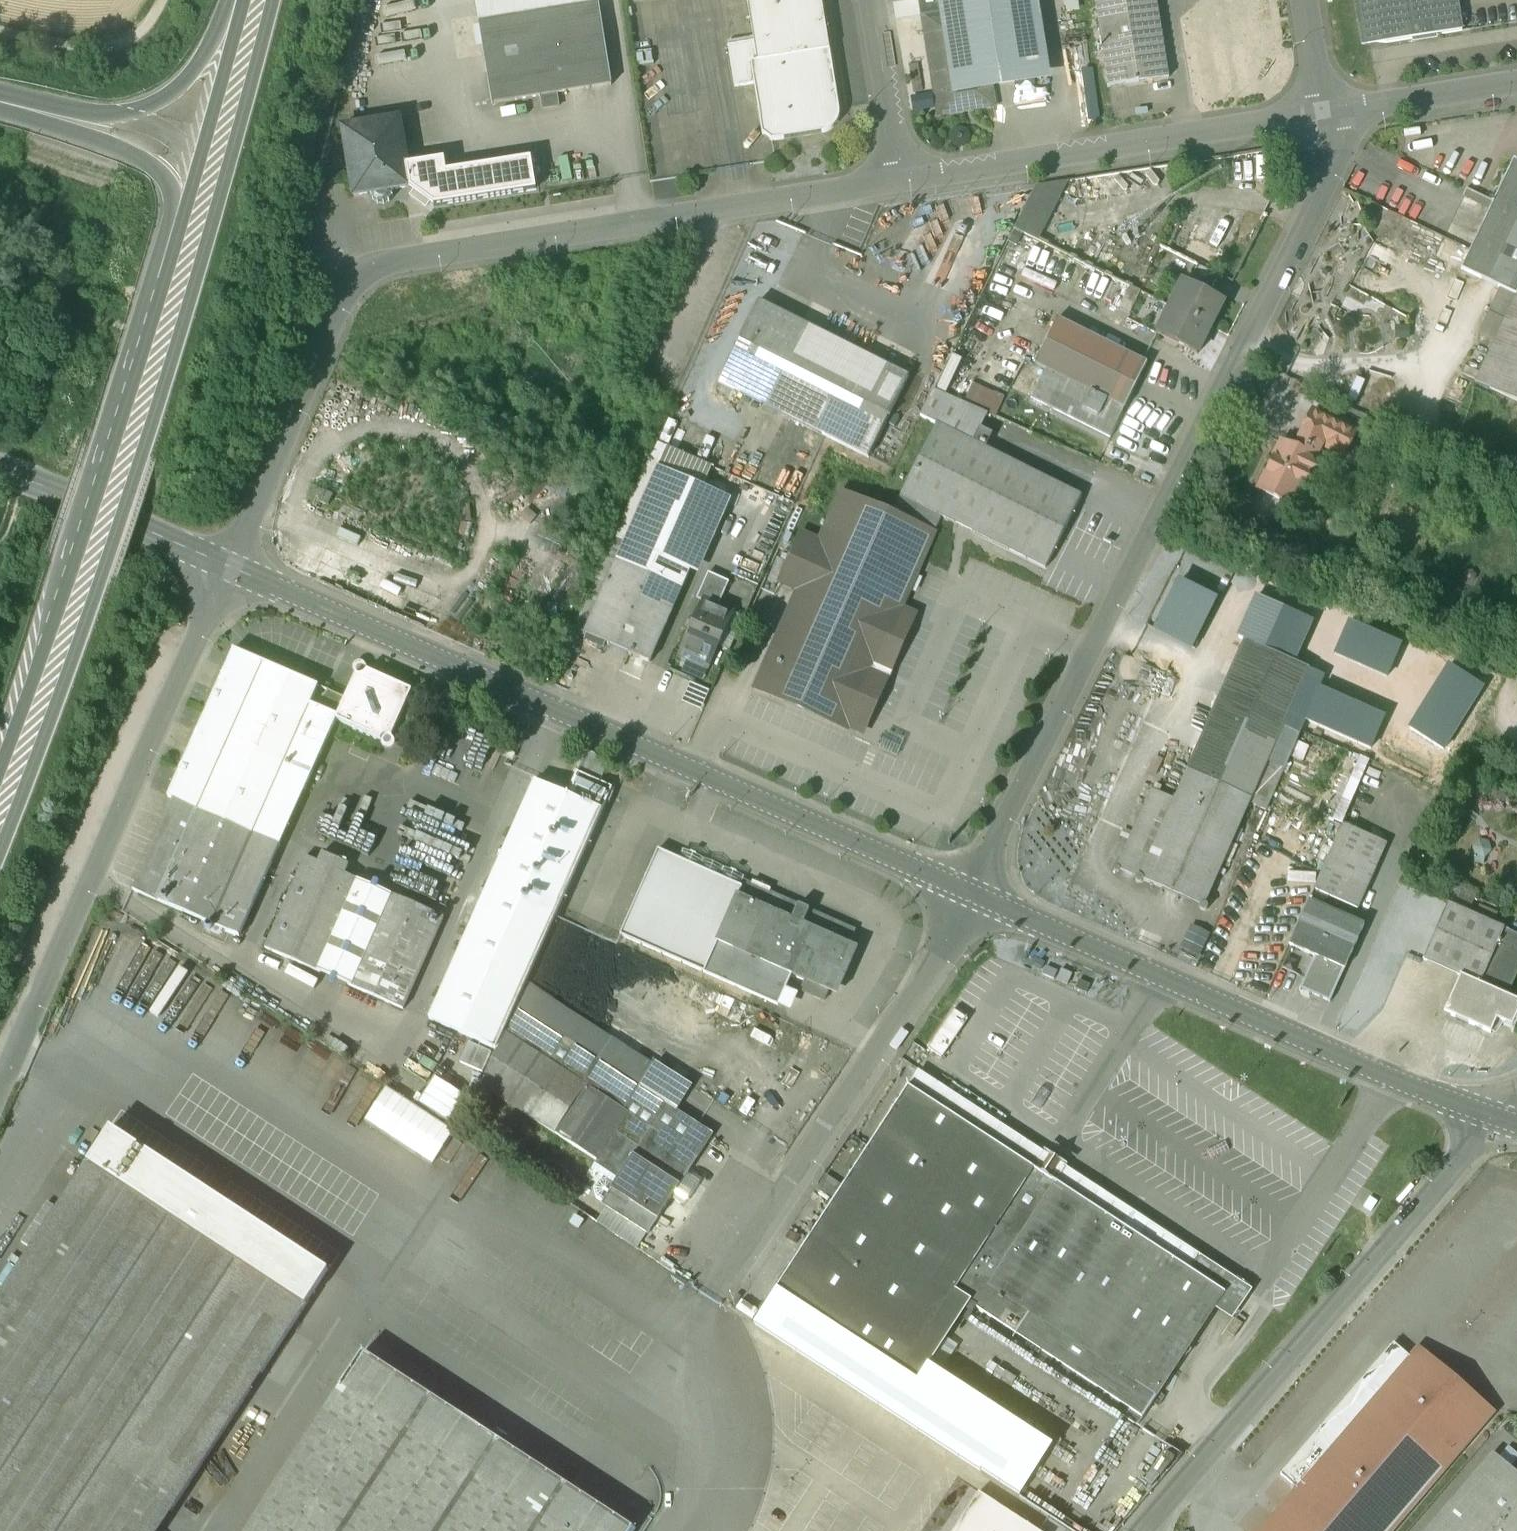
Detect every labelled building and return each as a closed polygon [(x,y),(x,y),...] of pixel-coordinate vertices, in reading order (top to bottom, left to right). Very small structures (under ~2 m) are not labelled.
[(475,1),(479,24),(599,5),(598,0),(479,0),(475,1)] [(754,42),(757,64),(830,52),(830,51),(821,0),(747,0),(754,42)] [(943,12),(955,92),(991,86),(1035,79),(1022,0),(941,0),(943,12)] [(1109,88),(1168,78),(1156,0),(1095,0),(1109,88)] [(1358,23),(1363,35),(1374,42),(1386,44),(1462,32),(1457,0),(1354,0),(1358,23)] [(599,5),(479,24),(492,105),(556,95),(612,86),(599,5)] [(955,92),(943,12),(923,16),(939,115),(994,106),(991,86),(955,92)] [(830,52),(757,64),(754,42),(728,46),(734,87),(754,84),(762,134),(772,141),(824,133),(830,130),(835,126),(839,120),(840,113),(830,51),(830,52)] [(556,95),(540,97),(542,110),(558,107),(556,95)] [(399,119),(342,128),(353,197),(370,195),(393,191),(410,188),(406,159),(399,119)] [(440,153),(406,159),(410,188),(428,200),(533,184),(526,153),(442,166),(440,153)] [(1461,270),(1501,289),(1516,296),(1516,295),(1516,162),(1513,160),(1461,270)] [(1068,182),(1036,187),(1015,227),(1039,239),(1068,182)] [(393,191),(370,195),(370,196),(371,196),(373,200),(372,201),(373,201),(374,201),(377,204),(378,205),(378,204),(383,205),(384,205),(384,204),(389,203),(390,202),(389,202),(392,198),(393,198),(393,197),(393,192),(394,192),(393,191)] [(777,222),(754,224),(740,261),(787,281),(807,234),(777,222)] [(1219,276),(1197,266),(1192,277),(1214,287),(1219,276)] [(1223,274),(1216,288),(1234,297),(1241,283),(1223,274)] [(1192,277),(1189,284),(1210,294),(1214,287),(1192,277)] [(1189,284),(1183,281),(1169,307),(1211,328),(1224,301),(1210,294),(1189,284)] [(1516,296),(1501,289),(1479,337),(1494,344),(1516,296)] [(1516,296),(1494,344),(1475,384),(1516,404),(1516,295),(1516,296)] [(909,377),(759,302),(718,382),(868,458),(909,377)] [(1211,328),(1169,307),(1156,334),(1197,355),(1211,328)] [(1147,364),(1057,319),(1035,364),(1046,370),(1125,409),(1147,364)] [(1125,409),(1046,370),(1032,399),(1110,438),(1125,409)] [(1364,382),(1357,378),(1348,400),(1356,403),(1364,382)] [(987,414),(933,391),(920,417),(936,425),(973,443),(987,414)] [(1312,411),(1301,434),(1302,435),(1294,451),(1282,444),(1260,489),(1291,504),(1301,484),(1317,479),(1312,463),(1321,444),(1344,456),(1355,433),(1312,411)] [(936,425),(901,497),(919,506),(941,517),(1045,569),(1081,497),(973,443),(936,425)] [(655,444),(647,463),(659,468),(704,489),(713,470),(655,444)] [(647,463),(614,537),(626,543),(659,468),(647,463)] [(626,543),(618,560),(682,589),(723,497),(722,496),(704,489),(659,468),(626,543)] [(315,487),(310,500),(320,504),(326,491),(315,487)] [(870,503),(842,491),(841,493),(842,493),(825,531),(917,572),(933,534),(934,534),(934,533),(934,532),(911,522),(892,513),(870,503)] [(919,506),(901,497),(892,513),(911,522),(919,506)] [(941,517),(919,506),(911,522),(934,532),(941,517)] [(819,543),(800,534),(779,582),(798,591),(755,689),(847,730),(847,729),(863,736),(871,717),(915,616),(900,609),(917,572),(825,531),(819,543)] [(614,537),(573,630),(584,635),(617,560),(618,560),(626,543),(614,537)] [(618,560),(617,560),(584,635),(649,663),(682,589),(618,560)] [(729,583),(708,574),(697,600),(703,602),(704,600),(718,606),(729,583)] [(1214,600),(1179,583),(1155,630),(1190,648),(1214,600)] [(1245,642),(1292,663),(1310,623),(1256,598),(1237,639),(1245,642)] [(718,606),(704,600),(703,602),(678,658),(707,671),(717,648),(733,613),(718,606)] [(746,619),(733,613),(717,648),(730,653),(746,619)] [(1334,653),(1386,677),(1401,644),(1349,621),(1334,653)] [(1245,642),(1188,770),(1252,798),(1308,671),(1292,663),(1245,642)] [(233,651),(168,797),(173,800),(132,891),(239,938),(280,845),(253,833),(252,834),(197,810),(262,664),(233,651)] [(317,687),(262,664),(197,810),(252,834),(253,833),(280,845),(336,721),(337,718),(310,706),(318,687),(317,687)] [(1447,665),(1408,728),(1444,750),(1483,687),(1447,665)] [(412,691),(365,670),(364,667),(354,671),(356,673),(345,699),(317,687),(318,687),(310,706),(337,718),(336,721),(382,742),(382,745),(393,741),(391,739),(412,691)] [(1252,798),(1249,804),(1265,811),(1300,731),(1305,721),(1320,687),(1324,678),(1308,671),(1252,798)] [(1320,687),(1305,721),(1370,749),(1384,716),(1320,687)] [(609,762),(586,752),(577,773),(599,783),(609,762)] [(1175,797),(1139,879),(1203,908),(1249,804),(1252,798),(1188,770),(1175,797)] [(577,773),(576,773),(566,796),(585,804),(586,803),(602,811),(612,789),(599,783),(577,773)] [(534,782),(429,1020),(480,1043),(480,1044),(495,1051),(526,983),(602,811),(586,803),(585,804),(566,796),(534,782)] [(1152,790),(1117,870),(1139,879),(1175,797),(1173,796),(1172,799),(1152,790)] [(1342,824),(1313,890),(1327,897),(1357,909),(1386,844),(1342,824)] [(741,887),(658,850),(620,936),(777,1006),(791,975),(717,942),(741,887)] [(323,854),(319,863),(344,874),(348,865),(323,854)] [(319,863),(305,857),(265,949),(320,974),(346,915),(359,885),(361,881),(344,874),(319,863)] [(388,893),(361,881),(359,885),(366,888),(353,918),(346,915),(320,974),(348,986),(388,893)] [(855,930),(744,881),(741,887),(717,942),(791,975),(804,981),(800,991),(823,1002),(855,930)] [(359,885),(346,915),(353,918),(366,888),(359,885)] [(1327,897),(1313,890),(1308,901),(1322,908),(1327,897)] [(443,918),(388,893),(348,986),(403,1010),(443,918)] [(1322,908),(1308,901),(1289,945),(1289,946),(1314,956),(1344,969),(1364,926),(1322,908)] [(1507,997),(1516,973),(1516,935),(1447,904),(1423,960),(1467,979),(1507,997)] [(1314,956),(1300,989),(1330,1002),(1344,969),(1314,956)] [(1467,979),(1450,1016),(1490,1034),(1496,1020),(1512,1027),(1516,1016),(1516,1002),(1507,997),(1467,979)] [(652,1066),(526,985),(527,984),(526,983),(495,1051),(480,1086),(556,1135),(587,1087),(619,1107),(623,1101),(630,1106),(636,1105),(644,1110),(653,1096),(638,1086),(652,1066)] [(691,1086),(655,1063),(652,1066),(638,1086),(653,1096),(675,1110),(691,1086)] [(456,1125),(480,1086),(444,1064),(420,1103),(456,1125)] [(619,1107),(587,1087),(556,1135),(597,1161),(604,1151),(629,1114),(619,1107)] [(775,1289),(901,1371),(918,1382),(930,1364),(969,1304),(952,1293),(1033,1169),(908,1087),(775,1289)] [(436,1167),(459,1131),(391,1088),(367,1124),(436,1167)] [(653,1096),(644,1110),(636,1105),(630,1106),(623,1101),(619,1107),(629,1114),(604,1151),(626,1165),(633,1155),(679,1186),(712,1134),(675,1110),(653,1096)] [(327,1271),(110,1129),(87,1164),(304,1306),(327,1271)] [(604,1151),(597,1161),(586,1179),(596,1185),(595,1201),(601,1204),(626,1165),(604,1151)] [(1251,1290),(1042,1154),(1033,1169),(952,1293),(969,1304),(1142,1417),(1156,1396),(1219,1301),(1236,1313),(1251,1290)] [(679,1186),(633,1155),(626,1165),(601,1204),(609,1210),(648,1234),(679,1186)] [(305,1307),(87,1164),(86,1164),(0,1296),(0,1530),(159,1530),(305,1307)] [(1371,1213),(1377,1203),(1370,1198),(1363,1208),(1371,1213)] [(648,1234),(609,1210),(601,1223),(640,1247),(648,1234)] [(930,1364),(918,1382),(901,1371),(775,1289),(753,1323),(1019,1497),(1053,1445),(930,1364)] [(1280,1476),(1297,1490),(1262,1530),(1392,1530),(1485,1423),(1425,1372),(1429,1368),(1414,1356),(1411,1359),(1393,1344),(1349,1396),(1280,1476)] [(362,1353),(339,1388),(339,1389),(246,1530),(634,1530),(635,1529),(623,1520),(622,1522),(362,1353)] [(1493,1454),(1426,1530),(1516,1530),(1516,1475),(1493,1454)] [(953,1530),(1037,1530),(978,1493),(953,1530)]
